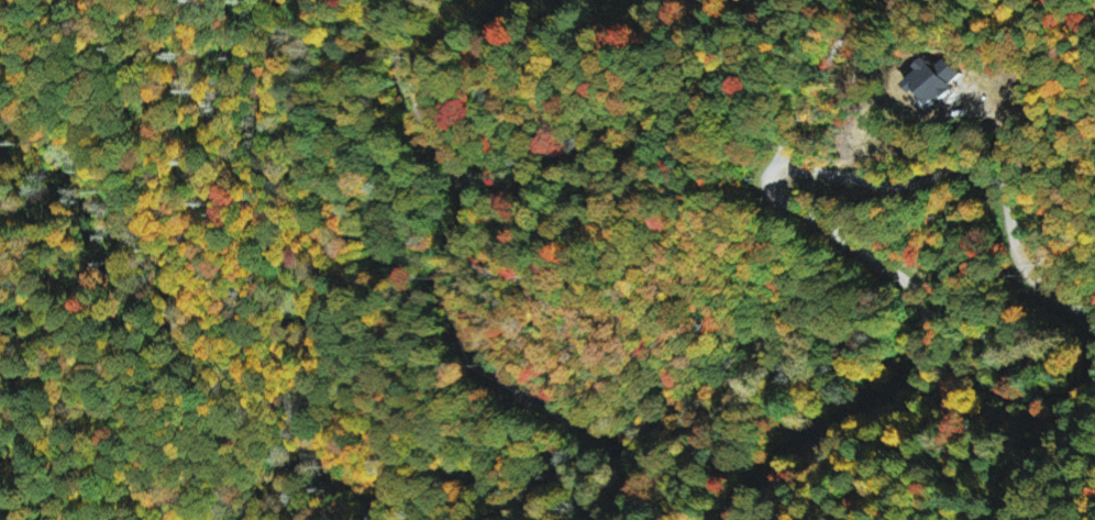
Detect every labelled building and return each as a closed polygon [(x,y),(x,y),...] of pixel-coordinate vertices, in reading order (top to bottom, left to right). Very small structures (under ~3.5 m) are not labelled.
[(946,60),(935,70),(927,62),(910,77),(939,108),(952,95),(958,90),(953,85),(961,77),(946,60)]
